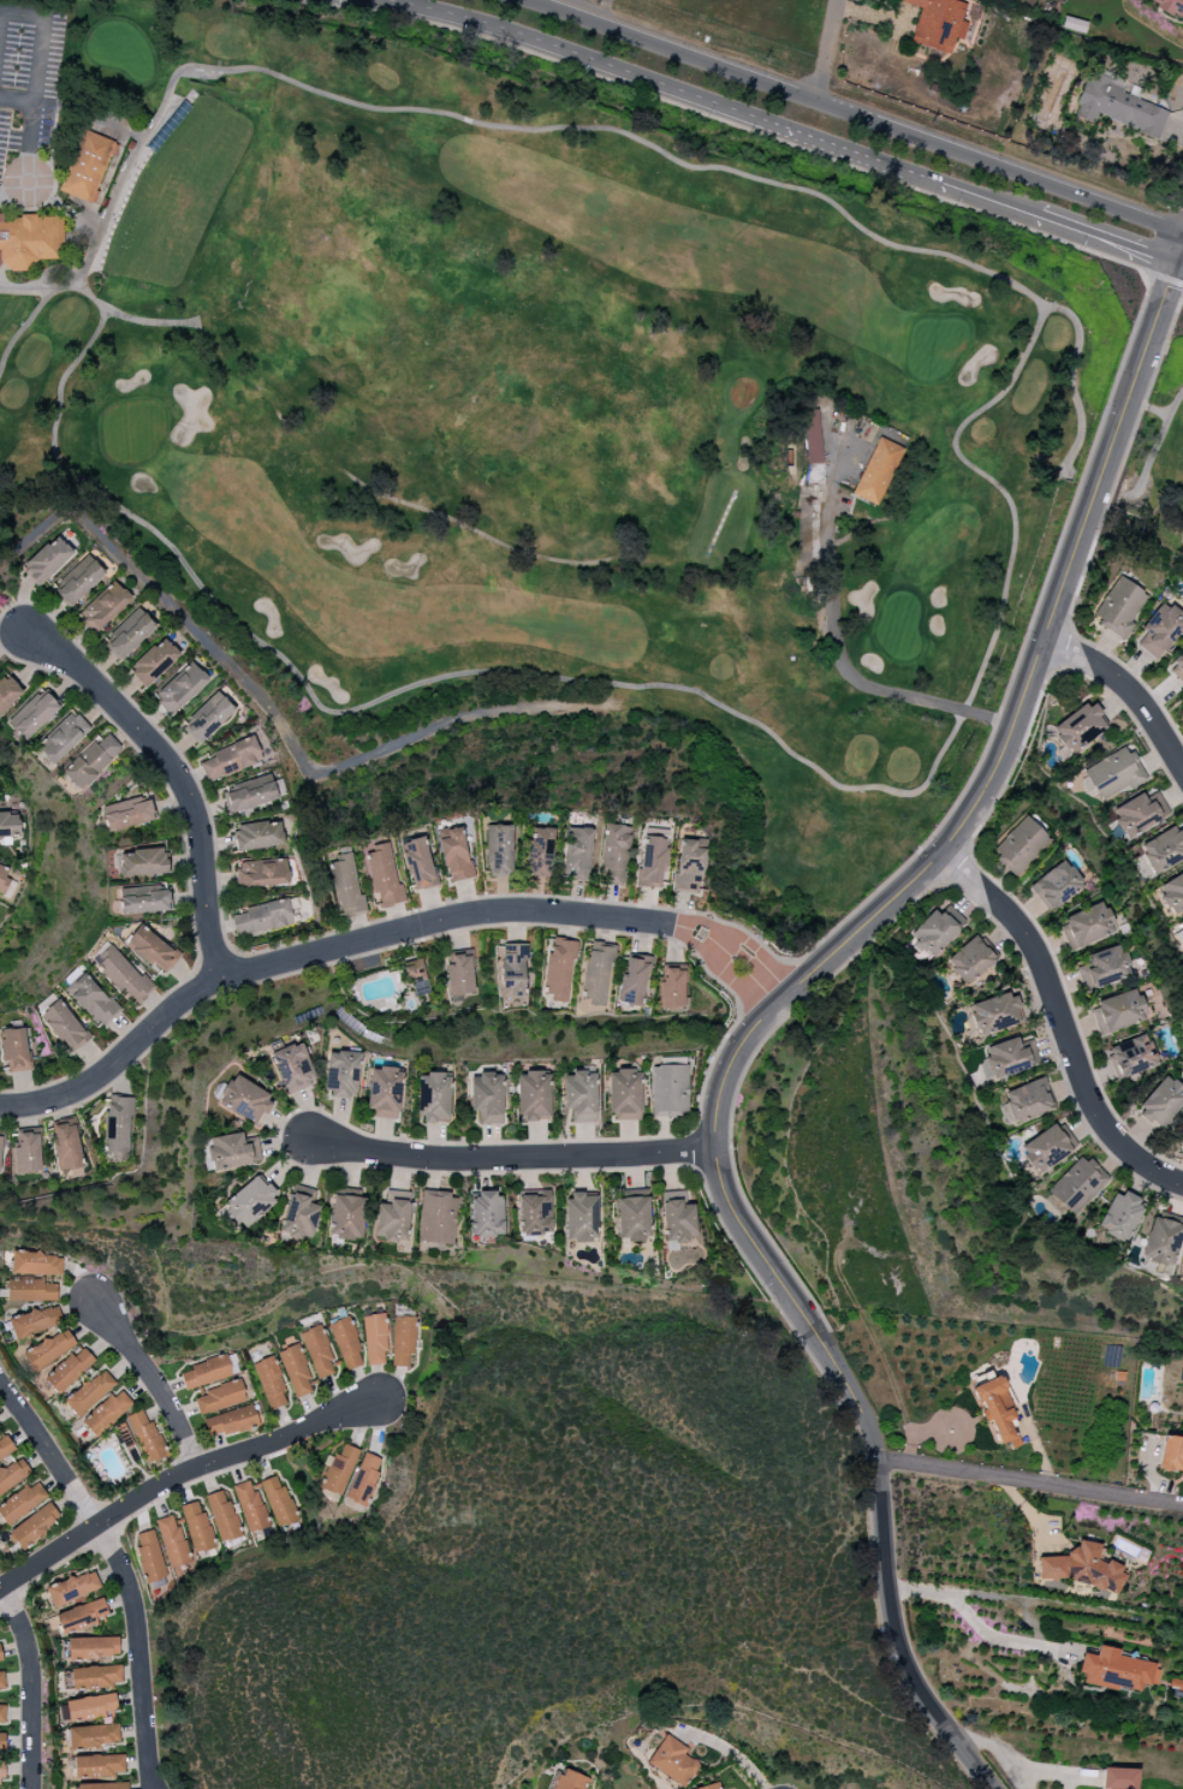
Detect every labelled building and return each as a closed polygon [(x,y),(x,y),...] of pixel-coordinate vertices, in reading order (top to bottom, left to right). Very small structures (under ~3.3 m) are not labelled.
[(953,0),(894,0),(894,1),(920,8),(909,43),(950,55),(955,38),(963,41),(968,24),(960,22),(966,4),(953,0)] [(1179,19),(1182,13),(1182,0),(1143,0),(1179,19)] [(1157,139),(1168,112),(1121,93),(1126,81),(1101,71),(1099,77),(1089,73),(1071,116),(1093,124),(1096,115),(1157,139)] [(60,193),(95,205),(99,191),(97,190),(108,156),(114,158),(119,143),(80,130),(60,193)] [(35,270),(35,260),(61,260),(62,217),(0,216),(0,269),(35,270)] [(818,410),(802,411),(805,465),(821,464),(818,410)] [(902,448),(877,437),(852,496),(877,506),(902,448)] [(22,568),(39,586),(73,553),(56,535),(22,568)] [(106,574),(93,560),(85,566),(80,560),(64,575),(69,580),(54,594),(68,609),(106,574)] [(1133,624),(1130,622),(1147,594),(1116,576),(1089,620),(1124,640),(1133,624)] [(96,635),(131,598),(112,580),(77,617),(96,635)] [(1144,634),(1136,646),(1157,661),(1182,624),(1182,618),(1160,601),(1139,630),(1144,634)] [(101,645),(121,663),(156,625),(136,606),(101,645)] [(180,656),(163,637),(127,671),(144,689),(180,656)] [(1182,687),(1182,651),(1165,667),(1182,687)] [(152,696),(170,716),(209,682),(191,661),(152,696)] [(23,693),(5,674),(0,679),(0,714),(23,693)] [(28,698),(5,723),(26,743),(62,705),(46,690),(34,704),(28,698)] [(198,747),(235,710),(216,691),(191,715),(195,720),(184,732),(198,747)] [(1061,750),(1058,752),(1063,759),(1109,728),(1090,701),(1048,730),(1061,750)] [(33,748),(53,767),(89,729),(70,710),(33,748)] [(99,734),(59,772),(78,792),(118,754),(99,734)] [(199,763),(207,783),(262,760),(252,736),(211,753),(213,757),(199,763)] [(1126,745),(1082,771),(1101,803),(1145,778),(1126,745)] [(223,790),(231,814),(286,796),(280,779),(272,782),(269,774),(223,790)] [(1169,816),(1157,792),(1144,799),(1141,794),(1110,809),(1125,838),(1169,816)] [(101,807),(103,814),(141,803),(139,795),(101,807)] [(155,820),(150,802),(102,815),(107,833),(155,820)] [(19,839),(18,813),(0,814),(0,839),(19,839)] [(1051,840),(1024,816),(989,853),(1016,878),(1051,840)] [(237,852),(283,845),(279,820),(234,827),(237,852)] [(1137,848),(1155,876),(1182,858),(1182,838),(1174,824),(1137,848)] [(512,826),(485,825),(485,876),(511,876),(512,826)] [(627,886),(628,826),(604,825),(602,885),(627,886)] [(437,831),(447,883),(472,878),(462,826),(437,831)] [(528,877),(552,877),(552,828),(528,829),(528,877)] [(589,881),(591,829),(566,828),(564,880),(589,881)] [(434,887),(427,838),(402,841),(409,891),(434,887)] [(664,888),(666,838),(641,838),(639,887),(664,888)] [(675,892),(701,893),(704,840),(677,839),(675,892)] [(396,885),(389,843),(365,847),(376,908),(405,903),(402,884),(396,885)] [(119,855),(119,877),(166,875),(165,848),(131,850),(131,855),(119,855)] [(338,918),(367,913),(364,896),(359,897),(351,853),(335,856),(336,864),(329,865),(338,918)] [(1084,886),(1063,859),(1028,886),(1048,913),(1084,886)] [(288,886),(287,861),(237,862),(238,888),(288,886)] [(2,895),(12,872),(0,867),(0,894),(2,895)] [(1156,889),(1173,916),(1182,910),(1182,872),(1156,889)] [(120,888),(121,914),(169,912),(169,886),(120,888)] [(231,916),(236,938),(293,925),(291,915),(299,913),(295,897),(243,909),(244,913),(231,916)] [(1070,950),(1115,932),(1104,903),(1058,921),(1070,950)] [(939,915),(930,909),(907,941),(934,961),(965,919),(946,906),(939,915)] [(163,975),(178,956),(140,925),(124,944),(163,975)] [(965,987),(996,959),(974,935),(943,963),(965,987)] [(570,1001),(574,941),(551,939),(550,954),(546,954),(543,999),(570,1001)] [(608,1007),(611,944),(589,943),(589,958),(585,958),(583,1005),(608,1007)] [(93,960),(130,1006),(154,986),(143,974),(139,977),(112,944),(93,960)] [(525,945),(501,944),(500,998),(525,998),(525,945)] [(1086,955),(1089,963),(1078,967),(1086,990),(1131,976),(1121,944),(1086,955)] [(447,995),(474,994),(472,951),(445,953),(447,995)] [(617,1005),(645,1006),(647,956),(626,955),(625,976),(619,976),(617,1005)] [(427,992),(420,960),(402,964),(406,984),(414,982),(417,994),(427,992)] [(683,1009),(683,967),(658,966),(658,1008),(683,1009)] [(99,1027),(118,1009),(84,973),(65,990),(99,1027)] [(1100,1035),(1146,1020),(1137,989),(1090,1003),(1100,1035)] [(1013,992),(968,1006),(977,1037),(1022,1023),(1013,992)] [(90,1039),(58,999),(38,1015),(70,1054),(90,1039)] [(29,1070),(24,1028),(0,1031),(5,1073),(29,1070)] [(1102,1051),(1115,1082),(1156,1065),(1144,1034),(1102,1051)] [(1040,1064),(1032,1041),(1019,1046),(1016,1037),(984,1048),(987,1058),(984,1059),(991,1081),(1040,1064)] [(287,1094),(317,1082),(300,1042),(270,1054),(287,1094)] [(326,1052),(325,1098),(356,1099),(358,1053),(326,1052)] [(687,1065),(650,1066),(651,1116),(687,1116),(687,1065)] [(366,1116),(397,1120),(403,1071),(371,1067),(366,1116)] [(640,1119),(640,1071),(607,1071),(607,1119),(640,1119)] [(550,1122),(550,1073),(516,1073),(516,1122),(550,1122)] [(595,1123),(596,1073),(562,1073),(562,1109),(570,1110),(570,1123),(595,1123)] [(275,1100),(232,1074),(216,1101),(258,1127),(275,1100)] [(449,1122),(450,1075),(419,1074),(417,1121),(449,1122)] [(503,1124),(502,1075),(468,1076),(469,1111),(476,1111),(476,1125),(503,1124)] [(1182,1104),(1182,1091),(1165,1075),(1135,1108),(1158,1130),(1182,1104)] [(1003,1092),(1007,1103),(999,1106),(1006,1126),(1055,1110),(1044,1078),(1003,1092)] [(130,1098),(106,1097),(105,1154),(130,1154),(130,1098)] [(84,1168),(74,1120),(49,1126),(59,1173),(84,1168)] [(1078,1146),(1066,1131),(1061,1135),(1052,1123),(1018,1149),(1038,1175),(1078,1146)] [(261,1162),(256,1137),(243,1139),(241,1132),(209,1139),(211,1148),(207,1149),(212,1172),(261,1162)] [(13,1173),(41,1172),(39,1133),(19,1134),(19,1147),(12,1147),(13,1173)] [(1046,1191),(1073,1217),(1109,1180),(1082,1154),(1046,1191)] [(243,1230),(279,1196),(258,1173),(222,1206),(243,1230)] [(316,1191),(292,1184),(278,1233),(300,1239),(301,1235),(310,1238),(319,1207),(312,1204),(316,1191)] [(407,1242),(410,1192),(378,1190),(376,1240),(407,1242)] [(1096,1230),(1126,1242),(1143,1202),(1113,1190),(1096,1230)] [(661,1192),(663,1242),(695,1240),(694,1205),(681,1205),(681,1191),(661,1192)] [(457,1193),(420,1192),(419,1243),(455,1244),(457,1193)] [(471,1237),(503,1237),(502,1192),(471,1192),(471,1237)] [(597,1195),(565,1194),(564,1242),(596,1242),(597,1195)] [(330,1196),(329,1239),(362,1239),(363,1197),(330,1196)] [(650,1239),(648,1198),(615,1199),(617,1241),(650,1239)] [(1151,1217),(1140,1258),(1171,1267),(1182,1227),(1182,1226),(1151,1217)] [(11,1252),(10,1274),(61,1276),(61,1254),(11,1252)] [(57,1285),(43,1285),(43,1280),(7,1279),(6,1301),(56,1302),(57,1285)] [(7,1320),(14,1340),(62,1324),(55,1303),(7,1320)] [(365,1366),(383,1365),(383,1352),(387,1352),(385,1315),(364,1315),(365,1366)] [(408,1367),(409,1355),(414,1355),(416,1318),(393,1317),(391,1366),(408,1367)] [(331,1323),(343,1371),(363,1366),(351,1318),(331,1323)] [(300,1333),(317,1380),(334,1374),(329,1362),(334,1361),(321,1325),(300,1333)] [(76,1348),(66,1329),(21,1352),(31,1372),(76,1348)] [(313,1392),(299,1344),(279,1350),(293,1398),(313,1392)] [(96,1364),(83,1347),(42,1377),(55,1394),(96,1364)] [(185,1391),(233,1376),(227,1356),(179,1371),(185,1391)] [(290,1402),(270,1356),(251,1365),(271,1411),(290,1402)] [(63,1403),(78,1418),(115,1383),(101,1368),(63,1403)] [(972,1385),(981,1421),(991,1419),(997,1444),(1009,1441),(1011,1449),(1019,1447),(1012,1419),(1002,1378),(972,1385)] [(193,1394),(199,1415),(247,1402),(241,1381),(193,1394)] [(133,1406),(120,1390),(80,1421),(93,1438),(133,1406)] [(203,1419),(208,1439),(258,1426),(253,1406),(203,1419)] [(153,1419),(145,1422),(142,1411),(128,1415),(143,1464),(165,1457),(153,1419)] [(5,1433),(0,1436),(0,1461),(16,1451),(5,1433)] [(1162,1438),(1158,1468),(1182,1471),(1182,1441),(1162,1438)] [(321,1490),(344,1496),(356,1449),(342,1445),(340,1455),(331,1453),(321,1490)] [(345,1506),(365,1512),(382,1459),(362,1453),(345,1506)] [(31,1478),(22,1459),(0,1470),(0,1493),(31,1478)] [(277,1529),(297,1521),(279,1474),(259,1482),(277,1529)] [(232,1486),(248,1534),(269,1527),(252,1479),(232,1486)] [(38,1481),(0,1504),(0,1517),(5,1525),(48,1499),(38,1481)] [(218,1543),(241,1538),(232,1499),(224,1501),(221,1491),(207,1495),(218,1543)] [(8,1536),(22,1552),(60,1517),(46,1501),(8,1536)] [(182,1505),(192,1554),(212,1550),(202,1501),(182,1505)] [(155,1520),(169,1568),(189,1562),(175,1514),(155,1520)] [(134,1535),(144,1584),(165,1579),(155,1530),(134,1535)] [(1118,1596),(1122,1581),(1122,1565),(1109,1562),(1098,1562),(1097,1553),(1099,1545),(1084,1541),(1074,1541),(1070,1556),(1038,1557),(1038,1580),(1065,1580),(1070,1581),(1118,1596)] [(54,1608),(101,1589),(92,1569),(45,1588),(54,1608)] [(106,1614),(103,1601),(55,1612),(60,1634),(97,1626),(95,1617),(106,1614)] [(119,1658),(118,1637),(67,1638),(68,1659),(119,1658)] [(1082,1653),(1078,1673),(1084,1674),(1083,1682),(1140,1694),(1142,1684),(1156,1686),(1160,1666),(1116,1658),(1118,1650),(1096,1646),(1094,1656),(1082,1653)] [(121,1683),(120,1666),(71,1668),(72,1691),(112,1689),(112,1683),(121,1683)] [(64,1701),(67,1723),(117,1716),(113,1694),(64,1701)] [(70,1751),(119,1744),(116,1723),(67,1729),(70,1751)] [(699,1764),(683,1755),(687,1748),(665,1735),(646,1764),(684,1788),(699,1764)] [(74,1779),(115,1778),(115,1773),(124,1772),(124,1756),(74,1756),(74,1779)] [(587,1778),(561,1768),(553,1788),(583,1788),(587,1778)] [(1137,1769),(1103,1768),(1102,1788),(1137,1788),(1137,1769)]
